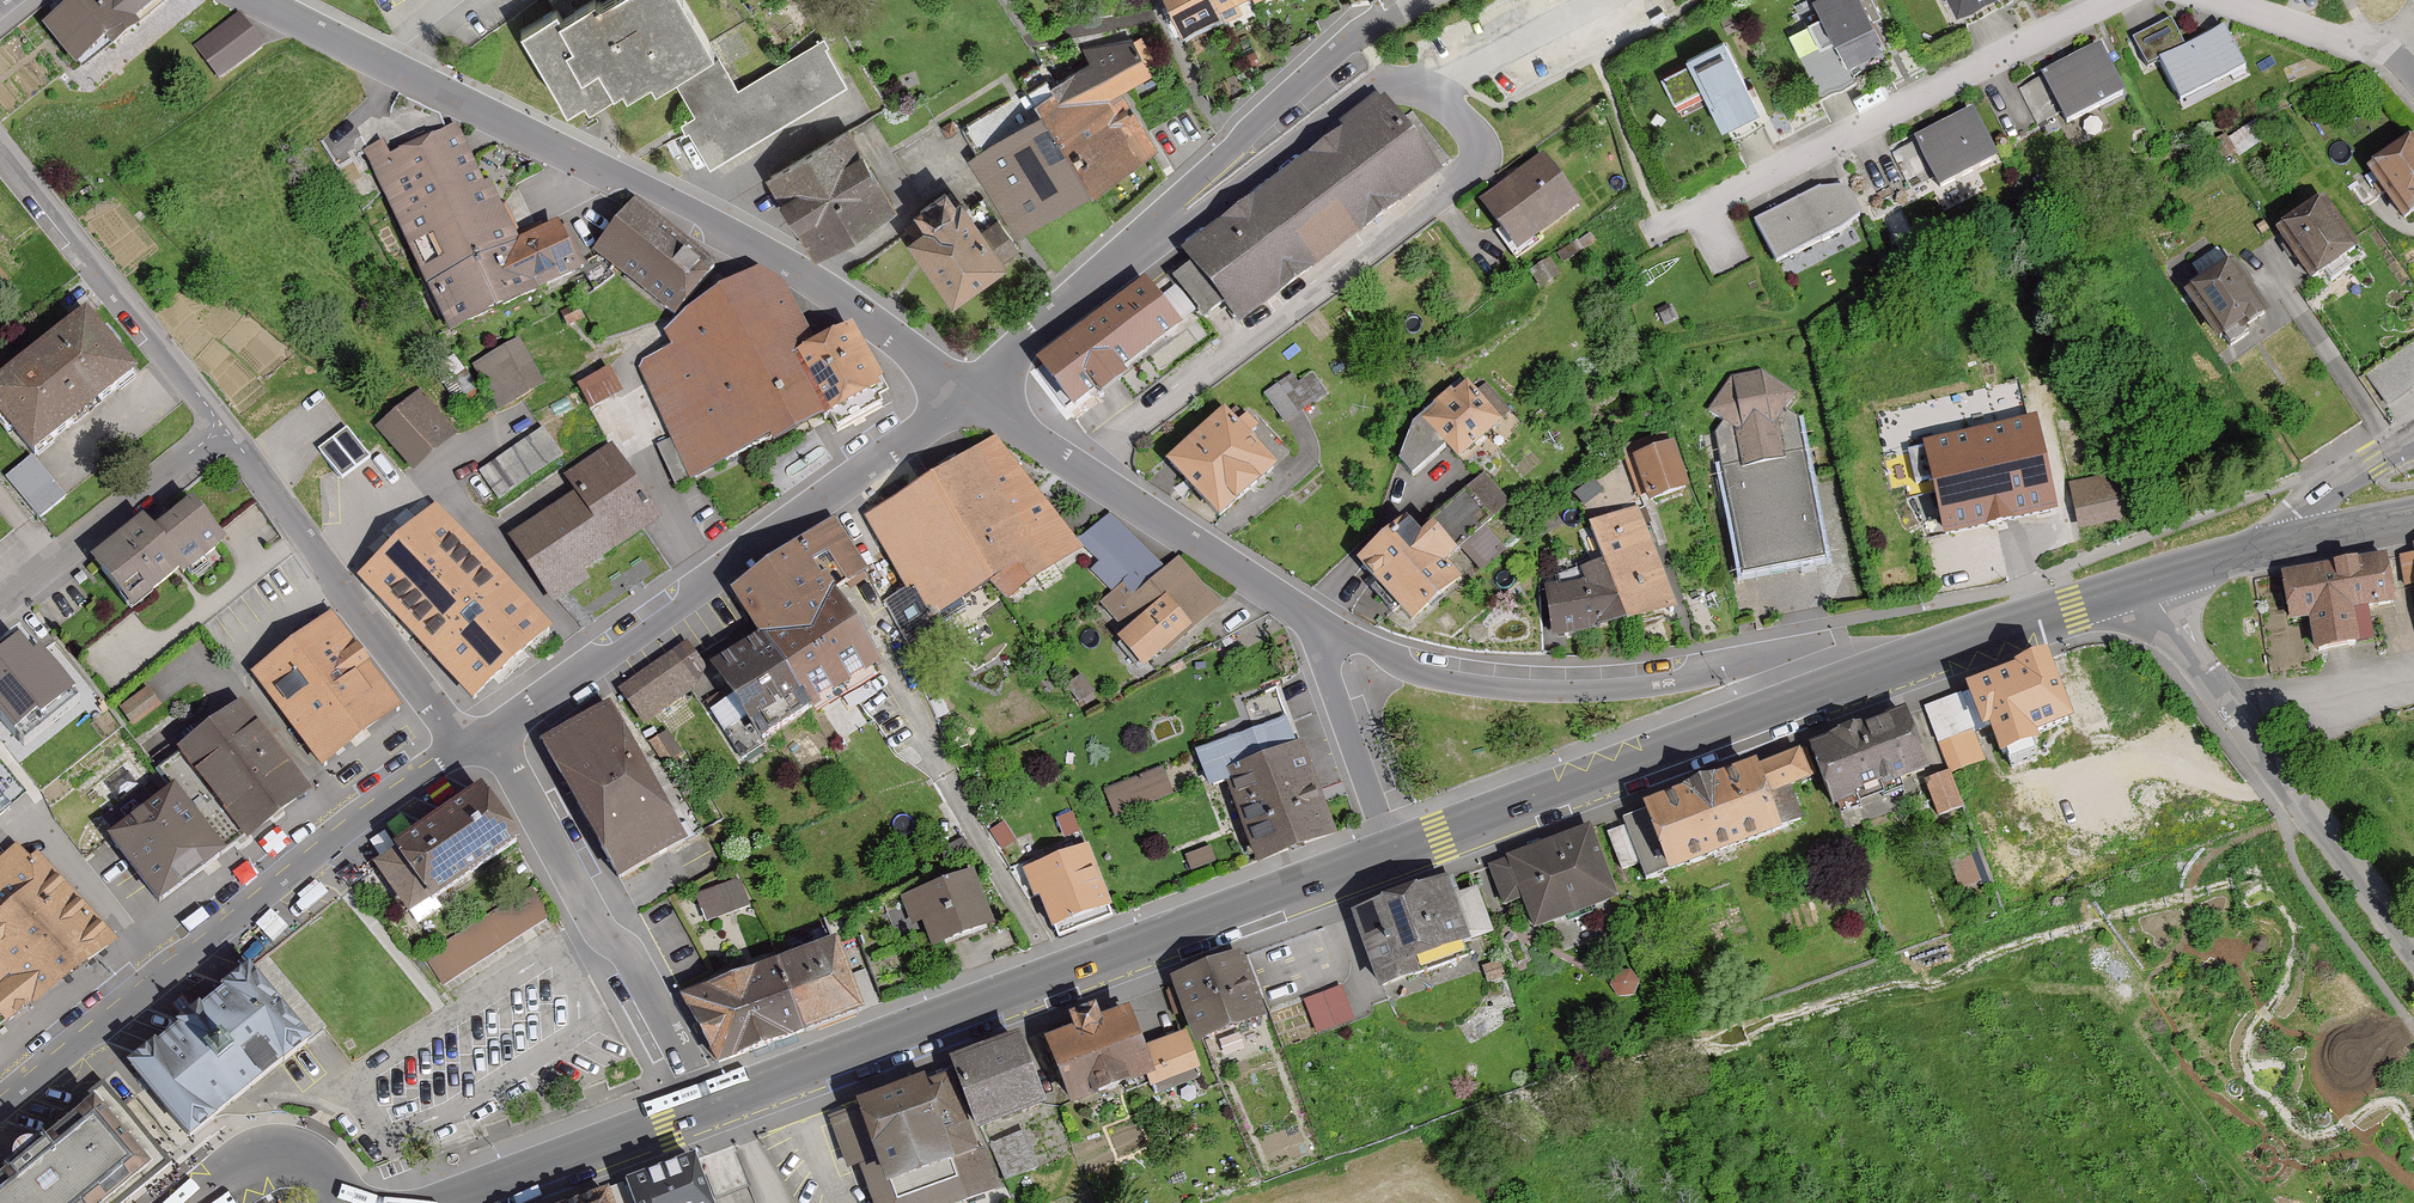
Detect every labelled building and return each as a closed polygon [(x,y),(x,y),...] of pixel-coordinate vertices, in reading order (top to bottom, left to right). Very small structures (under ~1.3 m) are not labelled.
[(168,0),(73,0),(40,27),(74,68),(107,41),(113,48),(169,1),(168,0)] [(518,22),(567,108),(586,97),(590,104),(621,86),(625,93),(649,79),(653,86),(671,75),(690,107),(735,81),(688,0),(575,0),(560,9),(555,0),(518,22)] [(1186,39),(1225,20),(1223,16),(1216,0),(1168,0),(1186,39)] [(1186,39),(1220,108),(1256,91),(1249,77),(1283,61),(1275,43),(1320,22),(1309,0),(1266,0),(1260,3),(1258,0),(1256,0),(1223,16),(1225,20),(1186,39)] [(1223,16),(1256,0),(1216,0),(1223,16)] [(1847,66),(1885,46),(1861,0),(1812,0),(1847,66)] [(1956,16),(1986,0),(1948,0),(1956,16)] [(262,44),(239,16),(211,39),(235,67),(262,44)] [(2174,23),(2135,42),(2148,69),(2160,63),(2181,104),(2246,71),(2226,30),(2187,49),(2174,23)] [(1725,37),(1687,56),(1724,131),(1762,112),(1725,37)] [(848,80),(822,38),(684,122),(710,165),(848,80)] [(1024,79),(1030,87),(1090,187),(1163,143),(1128,87),(1150,74),(1128,39),(1084,51),(1091,62),(1066,78),(1055,60),(1024,79)] [(2101,48),(2043,78),(2067,126),(2126,97),(2101,48)] [(982,151),(971,157),(1017,232),(1090,187),(1030,87),(966,126),(982,151)] [(1344,128),(1182,250),(1191,262),(1171,277),(1203,319),(1223,304),(1240,325),(1443,172),(1459,160),(1420,108),(1403,120),(1381,91),(1339,122),(1344,128)] [(1974,112),(1912,138),(1935,190),(1996,163),(1974,112)] [(514,242),(455,119),(366,161),(447,330),(577,268),(555,222),(514,242)] [(2226,137),(2210,147),(2221,163),(2235,154),(2239,159),(2266,141),(2254,123),(2229,140),(2226,137)] [(768,175),(813,251),(891,205),(846,129),(768,175)] [(2372,170),(2405,219),(2413,212),(2413,142),(2372,170)] [(1477,198),(1518,256),(1580,213),(1539,154),(1477,198)] [(1842,181),(1756,224),(1778,268),(1864,225),(1842,181)] [(947,183),(914,205),(925,220),(907,232),(950,295),(1019,248),(984,197),(972,205),(964,193),(957,198),(947,183)] [(2323,202),(2276,232),(2311,285),(2326,275),(2331,284),(2350,272),(2344,262),(2357,254),(2323,202)] [(714,266),(632,203),(597,248),(679,311),(714,266)] [(2186,291),(2219,344),(2264,316),(2222,249),(2194,266),(2203,281),(2186,291)] [(697,314),(663,331),(670,345),(633,363),(668,435),(649,444),(672,492),(826,417),(829,424),(889,395),(882,381),(885,380),(857,323),(813,345),(787,291),(755,268),(726,282),(734,298),(713,308),(697,314)] [(1072,402),(1176,324),(1145,283),(1041,360),(1072,402)] [(33,457),(129,380),(70,307),(0,363),(0,416),(33,457)] [(520,346),(474,368),(496,412),(542,390),(520,346)] [(471,384),(461,364),(440,375),(450,395),(471,384)] [(622,397),(608,369),(578,385),(592,412),(622,397)] [(1266,394),(1288,424),(1315,404),(1293,374),(1266,394)] [(1715,434),(1721,470),(1744,580),(1823,565),(1802,454),(1795,419),(1784,410),(1795,395),(1760,374),(1730,380),(1707,411),(1722,425),(1715,434)] [(1414,425),(1398,466),(1414,477),(1444,451),(1455,464),(1512,417),(1486,385),(1472,396),(1464,387),(1414,425)] [(418,390),(373,426),(412,475),(449,446),(428,419),(436,413),(418,390)] [(2004,430),(2036,423),(2029,392),(1997,399),(2004,430)] [(1240,402),(1171,463),(1218,516),(1278,464),(1253,436),(1262,427),(1240,402)] [(2004,430),(1891,454),(1902,502),(1928,497),(1938,545),(2056,519),(2036,423),(2004,430)] [(500,498),(561,453),(542,426),(480,471),(500,498)] [(370,461),(348,428),(318,450),(321,454),(333,472),(341,484),(370,461)] [(995,437),(926,479),(989,580),(1005,600),(1083,548),(995,437)] [(657,517),(611,446),(565,476),(576,492),(508,535),(551,602),(587,578),(580,567),(657,517)] [(1629,461),(1642,499),(1651,496),(1652,500),(1684,490),(1670,447),(1629,461)] [(6,480),(41,519),(67,498),(30,460),(6,480)] [(227,465),(187,497),(215,532),(255,500),(227,465)] [(2131,475),(2070,486),(2077,525),(2138,514),(2131,475)] [(989,580),(926,479),(863,520),(907,589),(882,605),(910,649),(938,632),(931,621),(989,580)] [(1403,525),(1354,566),(1408,630),(1454,592),(1435,569),(1510,507),(1487,480),(1415,539),(1403,525)] [(1590,481),(1581,488),(1586,495),(1595,489),(1590,481)] [(143,518),(94,558),(109,579),(133,609),(220,539),(215,532),(187,497),(150,527),(143,518)] [(433,508),(360,576),(475,700),(548,632),(433,508)] [(1588,526),(1604,566),(1630,624),(1669,611),(1641,511),(1588,526)] [(729,590),(758,632),(811,711),(884,662),(836,592),(868,570),(833,519),(729,590)] [(2404,589),(2413,588),(2413,554),(2399,557),(2404,589)] [(1220,605),(1179,559),(1137,597),(1124,583),(1099,605),(1124,633),(1118,638),(1146,670),(1220,605)] [(2385,559),(2280,576),(2288,625),(2309,622),(2314,654),(2371,646),(2366,611),(2392,607),(2385,559)] [(1555,644),(1630,624),(1604,566),(1539,593),(1555,644)] [(332,614),(251,674),(323,772),(402,714),(337,621),(332,614)] [(735,695),(710,712),(741,758),(811,711),(758,632),(713,663),(735,695)] [(0,659),(0,726),(18,750),(78,705),(42,657),(33,662),(18,644),(0,659)] [(687,644),(619,689),(643,725),(691,694),(697,683),(704,670),(687,644)] [(2022,672),(1924,710),(1948,770),(1960,765),(1952,743),(1984,731),(1985,733),(1993,730),(2003,757),(2045,741),(2041,730),(2075,717),(2050,655),(2020,667),(2022,672)] [(1099,693),(1081,675),(1071,685),(1089,703),(1099,693)] [(146,689),(121,709),(134,726),(159,706),(146,689)] [(241,702),(176,748),(180,753),(159,768),(171,785),(223,857),(309,796),(241,702)] [(541,746),(619,883),(687,845),(609,708),(541,746)] [(1908,709),(1812,745),(1836,806),(1932,770),(1908,709)] [(1287,719),(1196,752),(1209,788),(1225,782),(1257,867),(1339,837),(1304,743),(1297,746),(1287,719)] [(667,733),(650,744),(663,764),(679,753),(667,733)] [(1626,826),(1608,833),(1623,872),(1640,865),(1646,882),(1806,821),(1792,785),(1815,776),(1805,749),(1623,818),(1626,826)] [(1950,774),(1928,782),(1942,818),(1963,810),(1950,774)] [(1110,806),(1140,796),(1135,782),(1106,792),(1110,806)] [(223,857),(171,785),(103,834),(155,906),(223,857)] [(391,857),(371,870),(410,923),(516,848),(478,795),(391,857)] [(1592,828),(1490,867),(1506,908),(1526,901),(1537,929),(1618,898),(1592,828)] [(967,850),(961,839),(946,848),(952,859),(967,850)] [(1040,896),(1053,927),(1114,902),(1091,845),(1023,873),(1034,899),(1040,896)] [(8,1028),(108,946),(24,846),(0,863),(0,1019),(8,1028)] [(1976,850),(1950,858),(1960,892),(1986,884),(1976,850)] [(975,874),(903,902),(912,928),(924,924),(934,949),(995,926),(975,874)] [(751,906),(740,880),(713,891),(725,917),(751,906)] [(1448,885),(1352,918),(1375,983),(1485,944),(1492,942),(1475,895),(1454,902),(1448,885)] [(444,987),(550,918),(530,888),(424,957),(444,987)] [(1969,944),(1964,932),(1944,940),(1949,952),(1969,944)] [(839,943),(779,965),(807,1038),(880,1011),(868,978),(854,983),(839,943)] [(1243,951),(1171,979),(1195,1050),(1267,1025),(1243,951)] [(267,955),(250,965),(311,1043),(325,1030),(267,955)] [(131,1058),(192,1136),(311,1043),(250,965),(226,984),(213,994),(188,1013),(131,1058)] [(807,1038),(779,965),(685,998),(722,1071),(807,1038)] [(1340,988),(1303,1001),(1317,1035),(1353,1021),(1340,988)] [(1127,996),(1043,1028),(1071,1104),(1148,1075),(1153,1089),(1201,1071),(1186,1030),(1146,1045),(1127,996)] [(1021,1046),(954,1070),(978,1138),(1045,1114),(1021,1046)] [(1001,1188),(986,1147),(977,1150),(949,1075),(841,1114),(874,1202),(960,1202),(1001,1188)] [(0,1165),(0,1202),(125,1202),(173,1165),(104,1081),(23,1146),(0,1165)] [(1025,1134),(993,1147),(1007,1181),(1039,1168),(1025,1134)] [(625,1183),(633,1202),(712,1202),(696,1158),(625,1183)]
